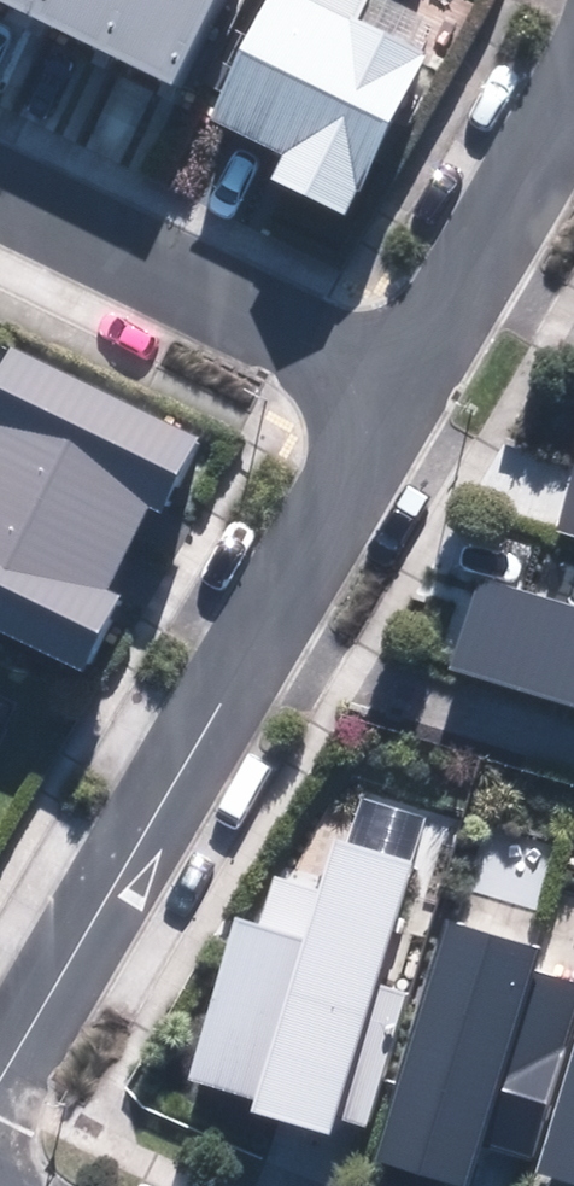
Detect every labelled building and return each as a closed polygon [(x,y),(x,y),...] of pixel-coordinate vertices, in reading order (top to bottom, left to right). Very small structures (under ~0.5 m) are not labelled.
[(188,90),(234,0),(8,0),(188,90)] [(346,0),(280,0),(223,120),(297,155),(284,181),(363,218),(445,47),(346,0)] [(19,352),(0,393),(0,630),(95,677),(132,602),(119,595),(180,474),(197,482),(215,444),(19,352)] [(555,535),(573,541),(573,476),(555,535)] [(458,669),(573,706),(573,608),(493,583),(458,669)] [(196,1090),(350,1135),(430,860),(343,834),(317,922),(251,903),(196,1090)] [(573,1044),(573,903),(555,900),(552,918),(460,899),(399,1172),(460,1185),(490,1185),(512,1091),(561,1102),(573,1044)] [(556,1178),(573,1182),(573,1112),(556,1178)]
